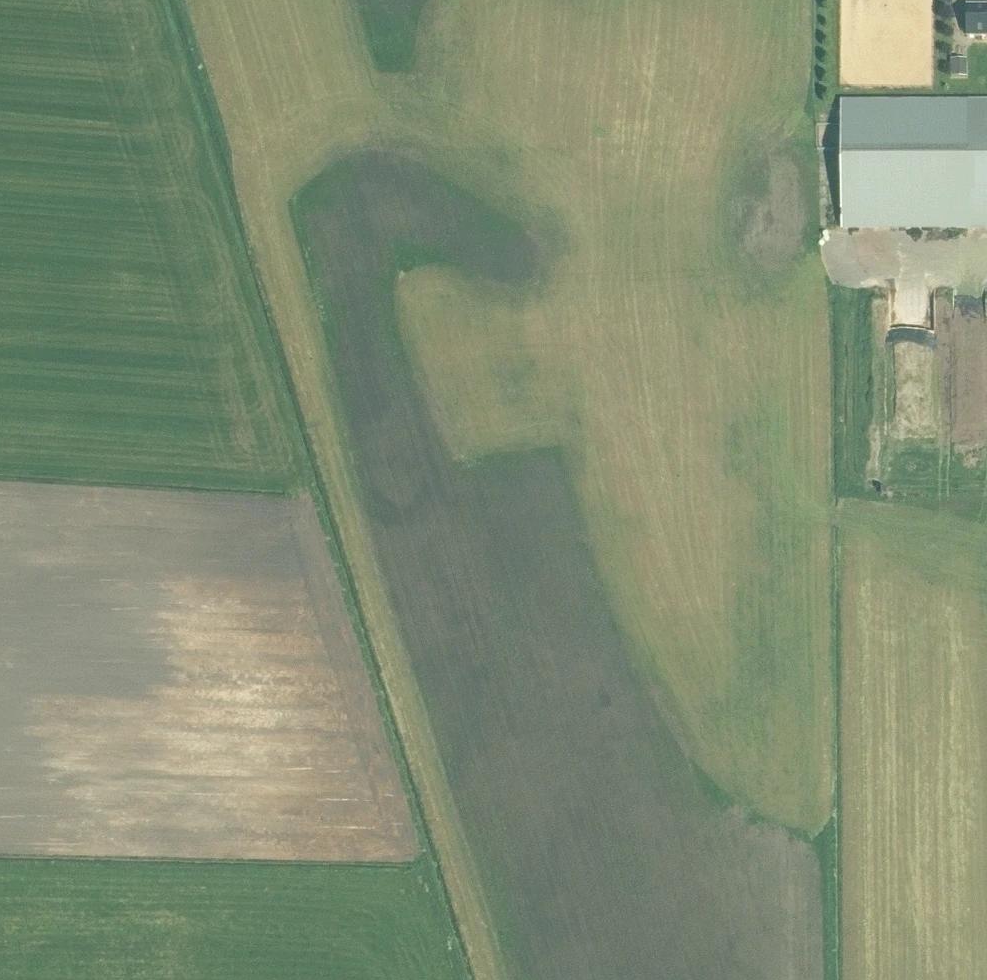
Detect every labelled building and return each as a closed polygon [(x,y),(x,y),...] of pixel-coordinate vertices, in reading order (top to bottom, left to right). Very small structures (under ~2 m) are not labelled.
[(967,8),(967,41),(986,41),(986,8),(967,8)] [(967,82),(967,64),(951,64),(951,82),(967,82)] [(969,227),(986,227),(986,98),(969,98),(969,227)] [(842,228),(969,227),(968,108),(842,108),(842,228)] [(911,270),(929,268),(927,245),(909,247),(911,270)]
